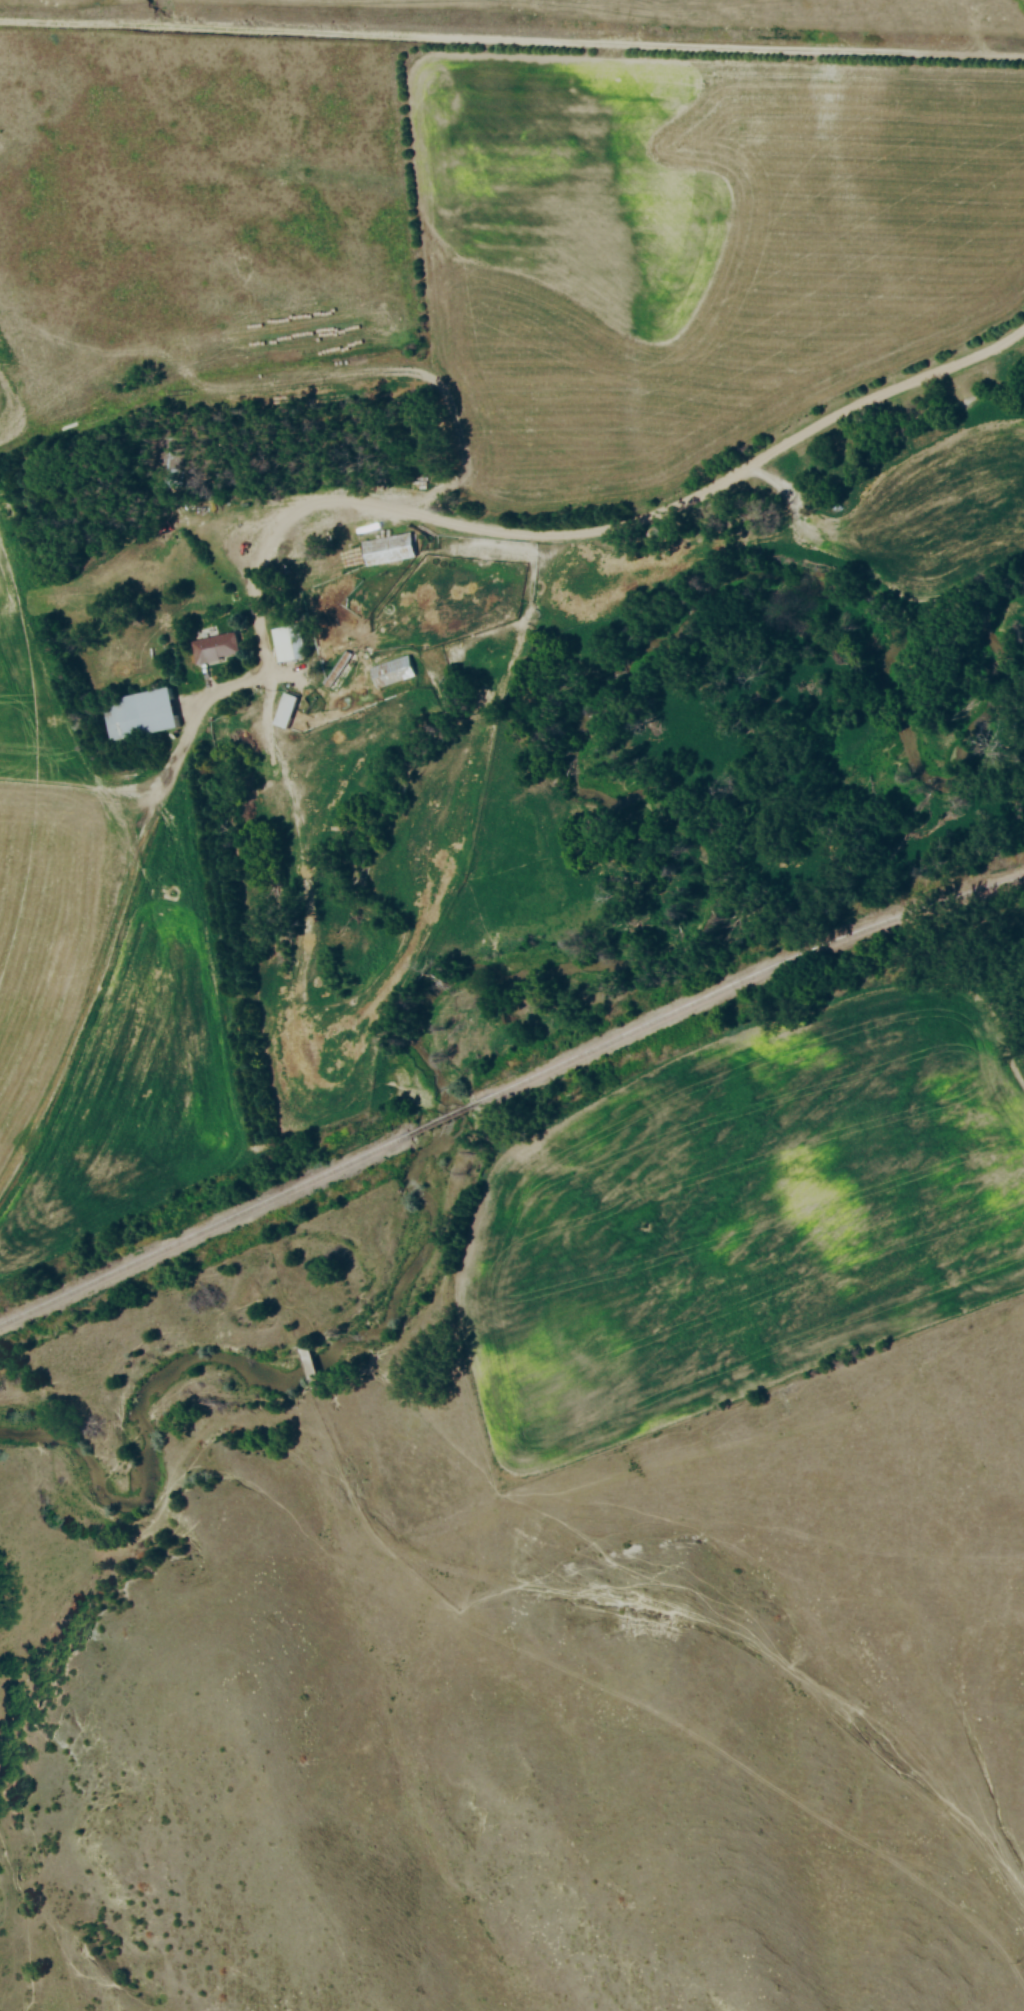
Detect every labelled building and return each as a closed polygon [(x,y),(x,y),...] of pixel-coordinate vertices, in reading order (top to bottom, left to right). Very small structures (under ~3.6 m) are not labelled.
[(414,560),(366,572),(359,546),(407,534),(414,560)] [(280,664),(307,659),(301,625),(274,630),(280,664)] [(198,664),(238,656),(234,634),(194,642),(198,664)] [(413,656),(372,668),(378,688),(419,677),(413,656)] [(104,702),(170,687),(180,731),(114,746),(104,702)] [(288,729),(300,698),(287,693),(275,724),(288,729)]
